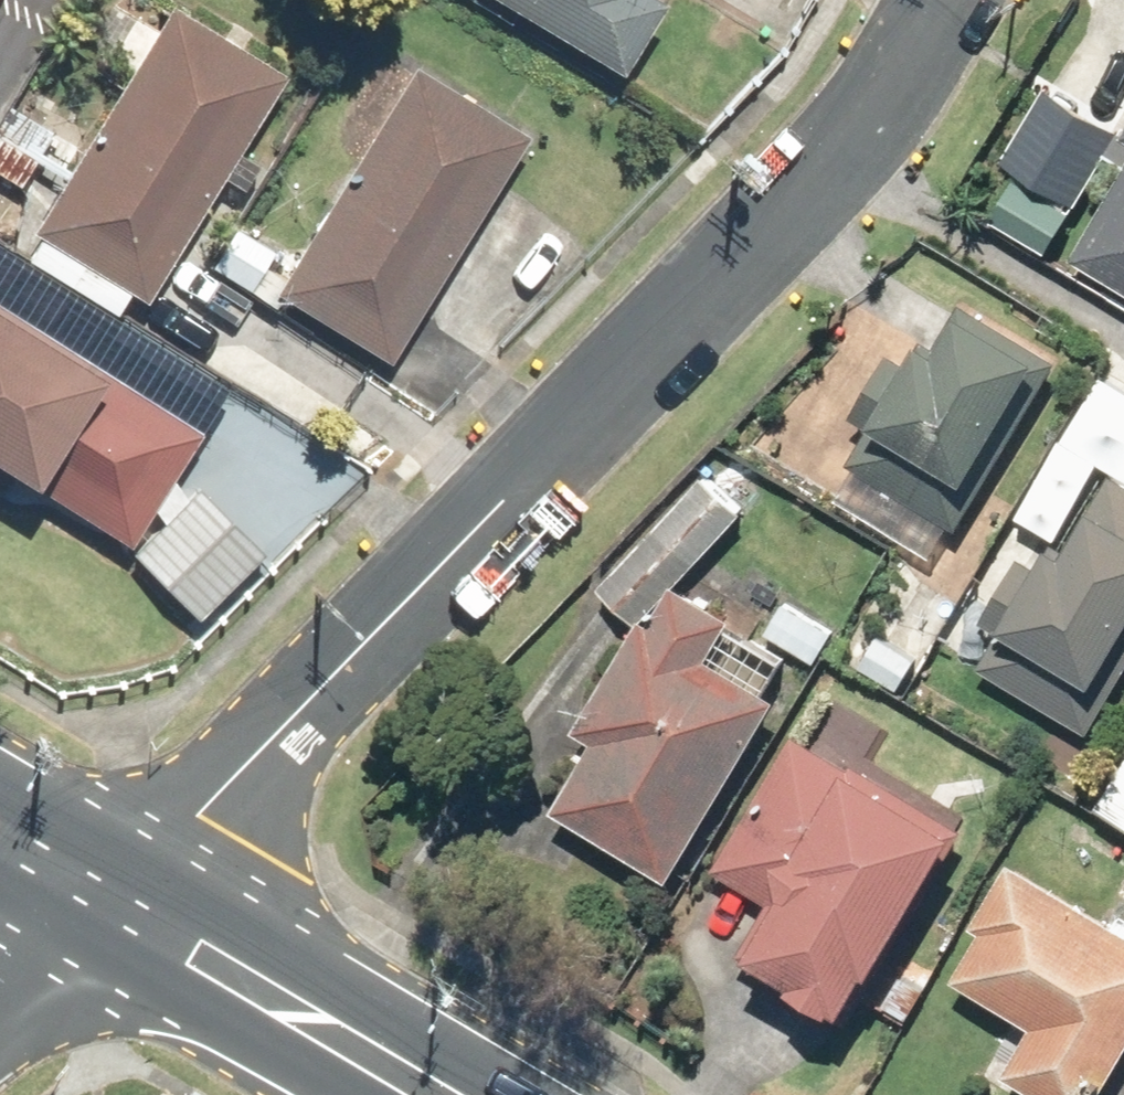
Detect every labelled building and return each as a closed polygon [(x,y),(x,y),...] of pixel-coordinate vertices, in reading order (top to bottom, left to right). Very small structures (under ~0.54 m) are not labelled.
[(625,69),(667,0),(511,0),(625,69)] [(287,66),(173,1),(41,231),(52,237),(38,261),(121,309),(132,289),(152,301),(287,66)] [(395,359),(527,126),(408,59),(277,292),(395,359)] [(1076,260),(1123,287),(1123,174),(1076,260)] [(278,251),(237,223),(208,267),(250,294),(278,251)] [(0,301),(0,453),(52,483),(41,501),(124,549),(211,399),(108,339),(97,358),(0,301)] [(894,390),(877,418),(977,478),(1049,356),(962,304),(940,342),(927,335),(922,344),(903,333),(876,379),(894,390)] [(638,620),(744,514),(708,478),(602,584),(638,620)] [(171,517),(136,549),(198,617),(266,555),(202,485),(190,496),(177,482),(157,502),(171,517)] [(1009,623),(1102,679),(1123,642),(1123,490),(1110,513),(1100,507),(1076,549),(1060,540),(1041,571),(1024,561),(1007,590),(1023,600),(1009,623)] [(675,873),(775,696),(765,690),(784,655),(729,624),(731,620),(677,589),(651,636),(634,627),(579,724),(597,734),(556,806),(675,873)] [(781,595),(761,626),(816,661),(836,629),(781,595)] [(816,747),(797,735),(715,865),(775,903),(744,951),(848,1018),(863,993),(909,1022),(932,986),(889,958),(970,830),(864,761),(883,732),(842,706),(816,747)] [(1098,804),(1123,819),(1123,759),(1098,804)] [(961,979),(1038,1024),(1011,1070),(1055,1094),(1100,1094),(1123,1054),(1123,925),(1011,859),(974,922),(989,931),(961,979)]
